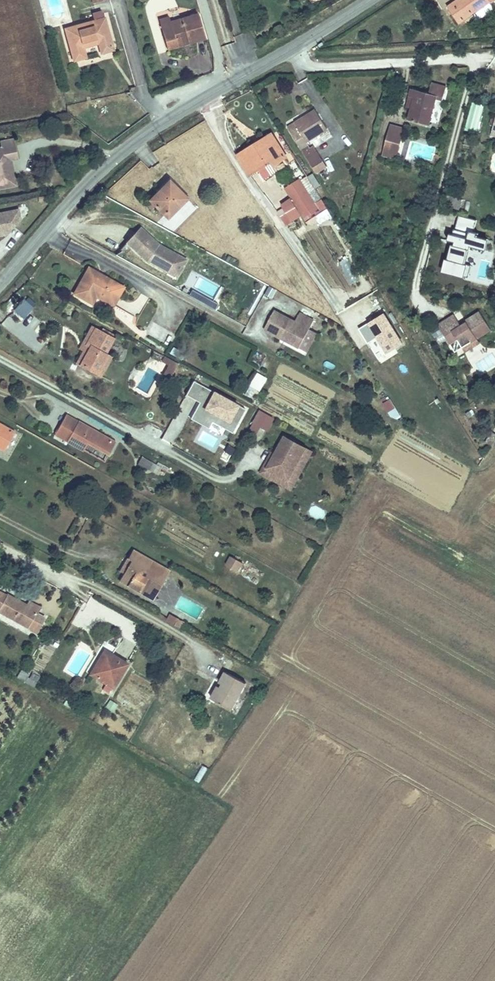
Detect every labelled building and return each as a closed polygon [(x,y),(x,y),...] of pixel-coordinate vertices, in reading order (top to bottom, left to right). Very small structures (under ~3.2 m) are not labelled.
[(454,25),(459,31),(468,25),(465,22),(472,17),(473,19),(491,5),(493,7),(494,6),(494,0),(463,0),(451,9),(460,20),(454,25)] [(445,14),(454,25),(460,20),(451,9),(445,14)] [(172,24),(161,28),(166,43),(172,41),(175,51),(207,41),(199,15),(172,24)] [(103,17),(64,28),(74,61),(86,58),(81,43),(97,38),(101,53),(114,49),(103,17)] [(159,22),(161,28),(172,24),(170,19),(159,22)] [(172,41),(166,43),(169,53),(175,51),(172,41)] [(413,96),(407,118),(427,123),(436,95),(441,96),(445,85),(429,80),(426,91),(409,86),(406,94),(413,96)] [(300,153),(308,148),(304,143),(323,127),(312,113),(292,128),(295,132),(287,137),(300,153)] [(391,157),(399,127),(388,124),(380,153),(391,157)] [(15,184),(12,167),(5,168),(3,159),(10,158),(17,156),(13,138),(0,141),(0,148),(0,149),(0,187),(15,184)] [(255,148),(235,162),(248,181),(256,176),(268,167),(275,178),(284,173),(280,167),(285,163),(271,143),(257,151),(255,148)] [(411,143),(410,157),(433,160),(434,146),(411,143)] [(151,167),(159,163),(154,152),(146,156),(151,167)] [(5,168),(12,167),(10,158),(3,159),(5,168)] [(275,178),(268,167),(256,176),(263,185),(275,178)] [(322,204),(306,180),(300,184),(317,208),(322,204)] [(313,211),(317,208),(300,184),(299,183),(285,193),(291,203),(282,209),(287,218),(281,220),(287,229),(306,216),(311,223),(318,217),(313,211)] [(168,222),(186,202),(167,184),(148,205),(168,222)] [(0,230),(7,229),(15,220),(13,211),(0,214),(0,235),(1,235),(0,230)] [(479,257),(482,246),(474,243),(475,240),(471,239),(475,227),(457,222),(453,235),(452,235),(450,240),(447,240),(445,246),(452,249),(451,251),(446,266),(444,265),(440,277),(465,284),(468,272),(462,270),(466,256),(467,257),(468,253),(479,257)] [(175,257),(156,247),(138,230),(124,245),(144,263),(165,275),(175,257)] [(52,247),(64,253),(69,241),(57,236),(52,247)] [(174,280),(184,262),(175,257),(165,275),(174,280)] [(349,285),(359,281),(348,257),(339,261),(349,285)] [(89,307),(93,299),(109,307),(119,289),(83,270),(69,296),(89,307)] [(264,295),(271,298),(275,290),(268,287),(264,295)] [(191,291),(188,299),(214,310),(217,302),(191,291)] [(21,299),(12,313),(24,320),(33,307),(21,299)] [(308,330),(312,321),(298,314),(294,322),(273,311),(262,330),(298,349),(308,330)] [(476,339),(491,329),(481,314),(462,328),(454,316),(438,326),(456,353),(462,349),(476,339)] [(86,346),(94,332),(89,329),(77,349),(81,351),(74,363),(79,366),(90,349),(86,346)] [(306,353),(316,334),(308,330),(298,349),(306,353)] [(92,374),(102,356),(99,354),(107,339),(94,332),(86,346),(90,349),(79,366),(92,374)] [(466,355),(480,345),(476,339),(462,349),(466,355)] [(108,359),(102,356),(92,374),(98,377),(108,359)] [(176,365),(163,358),(159,364),(166,368),(161,377),(167,381),(176,365)] [(258,392),(266,378),(256,372),(248,386),(258,392)] [(190,417),(232,436),(246,408),(192,382),(184,397),(197,403),(190,417)] [(389,397),(381,401),(393,420),(401,416),(389,397)] [(54,431),(67,438),(70,432),(85,440),(107,452),(115,437),(65,411),(54,431)] [(259,428),(265,417),(258,413),(252,424),(259,428)] [(265,431),(271,421),(265,417),(259,428),(265,431)] [(16,429),(0,420),(0,442),(7,446),(16,429)] [(70,432),(67,438),(82,446),(85,440),(70,432)] [(287,481),(304,449),(284,439),(275,456),(267,470),(268,470),(264,477),(277,484),(280,477),(287,481)] [(227,463),(233,448),(226,445),(220,460),(227,463)] [(290,491),(311,453),(304,449),(287,481),(280,477),(277,484),(290,491)] [(267,470),(275,456),(271,454),(260,475),(264,477),(268,470),(267,470)] [(141,457),(137,464),(158,475),(162,467),(141,457)] [(308,546),(304,563),(311,564),(315,548),(308,546)] [(143,583),(156,590),(168,570),(130,549),(124,557),(130,560),(123,571),(143,583)] [(124,557),(118,568),(123,571),(130,560),(124,557)] [(237,570),(241,562),(231,557),(226,564),(237,570)] [(118,580),(138,591),(143,583),(123,571),(118,580)] [(151,599),(156,590),(143,583),(138,591),(151,599)] [(26,606),(23,605),(25,600),(9,591),(7,594),(0,591),(0,607),(29,624),(36,612),(26,606)] [(30,600),(26,606),(36,612),(39,606),(30,600)] [(45,617),(36,612),(29,624),(38,629),(45,617)] [(166,623),(181,630),(185,621),(169,615),(166,623)] [(102,646),(97,656),(102,659),(108,649),(102,646)] [(102,659),(97,656),(88,671),(113,685),(127,660),(108,649),(102,659)] [(211,695),(215,698),(229,671),(225,669),(211,695)] [(35,686),(38,676),(18,670),(15,681),(35,686)] [(229,671),(215,698),(232,707),(246,681),(229,671)]
